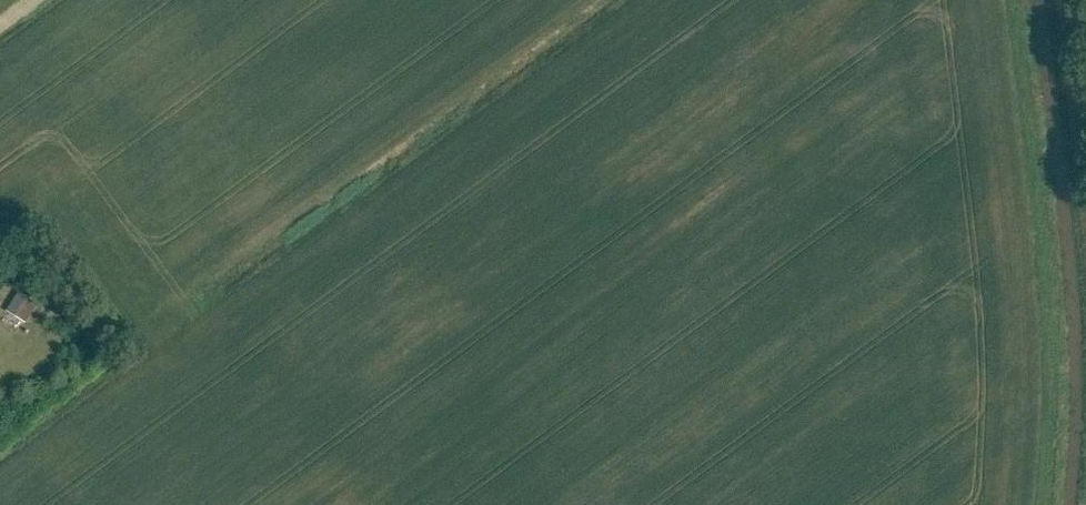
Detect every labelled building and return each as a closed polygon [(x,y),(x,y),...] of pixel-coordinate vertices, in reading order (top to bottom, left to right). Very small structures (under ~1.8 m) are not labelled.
[(29,317),(37,304),(18,293),(10,305),(29,317)]
